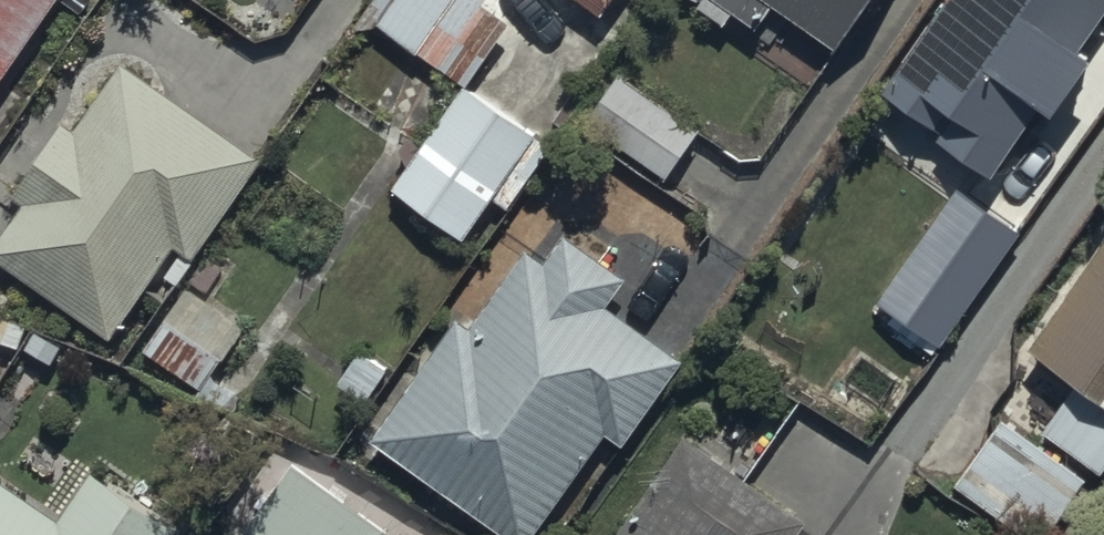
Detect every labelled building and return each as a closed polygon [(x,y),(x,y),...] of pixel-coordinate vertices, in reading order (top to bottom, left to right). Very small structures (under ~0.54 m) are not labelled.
[(75,0),(0,0),(0,108),(75,0)] [(619,23),(634,0),(586,0),(619,23)] [(836,57),(876,0),(753,0),(836,57)] [(895,113),(1012,193),(1103,61),(1103,0),(973,0),(895,113)] [(0,267),(0,272),(117,353),(180,261),(200,275),(268,176),(249,162),(129,80),(0,267)] [(592,137),(672,192),(707,143),(626,87),(592,137)] [(473,98),(398,206),(473,258),(548,150),(473,98)] [(942,361),(1023,244),(955,198),(874,315),(942,361)] [(614,322),(633,295),(566,250),(548,277),(534,267),(479,346),(464,336),(378,460),(487,534),(550,534),(610,449),(631,464),(692,376),(614,322)] [(1035,370),(1084,403),(1044,461),(1006,435),(959,505),(996,530),(1003,534),(1090,534),(1103,515),(1103,271),(1035,370)] [(189,303),(145,365),(205,407),(249,344),(189,303)] [(633,534),(807,534),(689,454),(633,534)] [(331,501),(292,474),(249,534),(379,534),(331,501)] [(104,486),(71,533),(0,483),(0,534),(174,534),(104,486)]
